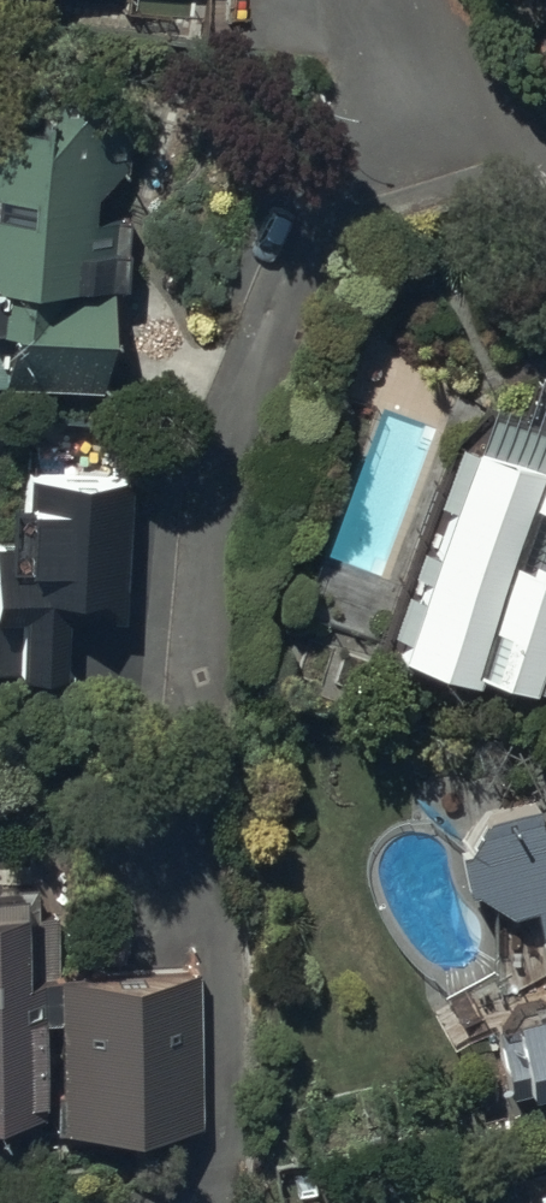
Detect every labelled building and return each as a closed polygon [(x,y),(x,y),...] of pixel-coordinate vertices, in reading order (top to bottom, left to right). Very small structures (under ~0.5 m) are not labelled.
[(133,81),(0,77),(0,364),(2,364),(2,370),(103,374),(107,268),(126,268),(133,81)] [(448,484),(395,629),(471,656),(474,648),(545,678),(545,372),(538,369),(521,409),(486,394),(471,428),(463,425),(440,481),(448,484)] [(133,460),(25,455),(23,481),(8,480),(5,535),(0,535),(0,592),(19,594),(15,651),(63,654),(67,599),(124,603),(133,460)] [(545,950),(545,849),(537,793),(484,802),(461,834),(469,872),(511,895),(530,892),(541,951),(545,950)] [(41,1087),(40,1025),(40,1005),(58,1005),(59,1110),(199,1108),(197,956),(43,958),(42,874),(20,874),(20,866),(0,867),(0,1087),(41,1087)] [(514,989),(530,1070),(545,1067),(545,983),(514,989)] [(531,1161),(539,1202),(545,1202),(545,1159),(531,1161)]
